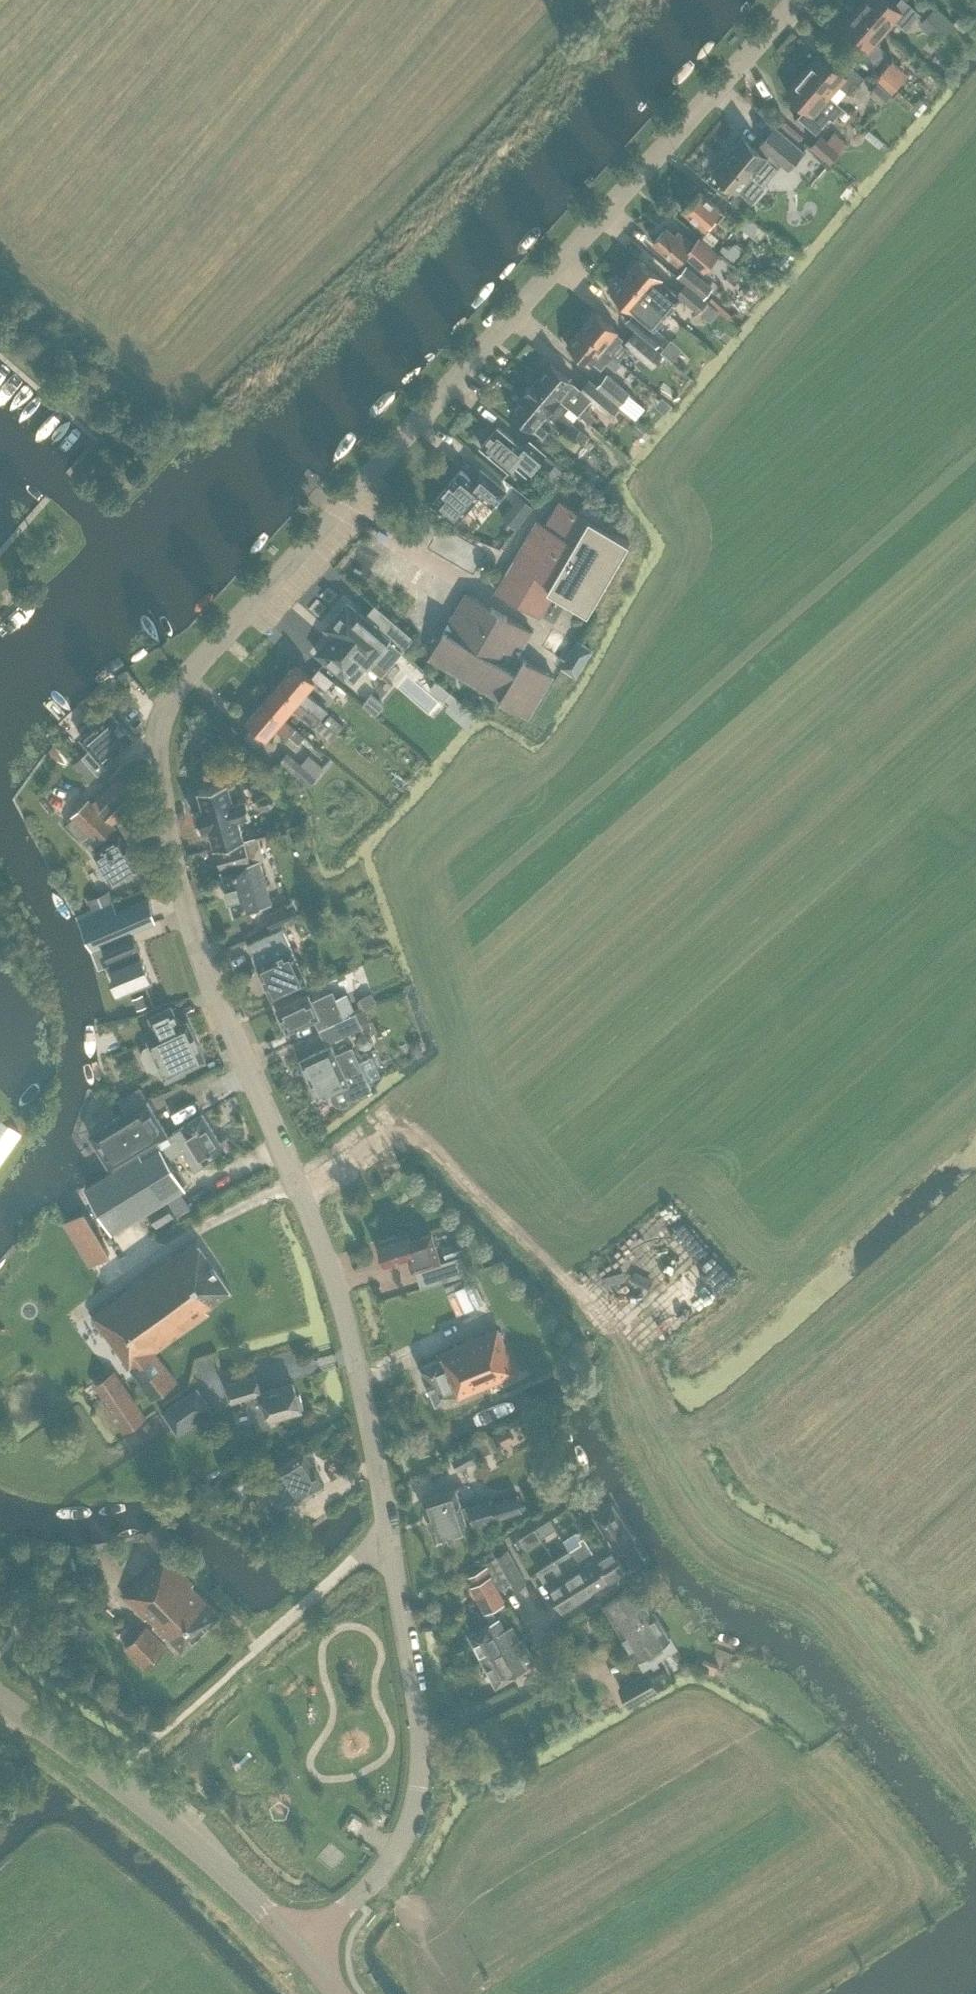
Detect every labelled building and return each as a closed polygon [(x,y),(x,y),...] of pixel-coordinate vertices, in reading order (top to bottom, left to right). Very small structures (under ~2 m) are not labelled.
[(887,31),(896,20),(906,29),(920,12),(907,0),(899,0),(894,5),(888,0),(864,0),(858,7),(887,31)] [(955,19),(937,3),(926,15),(944,31),(955,19)] [(877,42),(887,31),(858,7),(842,25),(862,42),(854,51),(873,67),(887,51),(877,42)] [(889,50),(873,67),(894,86),(910,68),(889,50)] [(802,71),(830,95),(839,84),(850,93),(864,76),(846,61),(838,70),(819,53),(802,71)] [(843,107),(830,95),(802,71),(786,90),(806,107),(798,116),(817,132),(830,116),(833,119),(843,107)] [(759,151),(742,136),(714,170),(738,191),(739,190),(752,201),(765,186),(752,175),(771,152),(789,168),(804,150),(775,126),(760,144),(763,146),(759,151)] [(840,150),(820,134),(810,146),(830,163),(840,150)] [(725,210),(698,188),(682,207),(706,227),(715,217),(727,228),(736,217),(726,209),(725,210)] [(694,243),(678,229),(675,232),(667,225),(654,241),(679,263),(686,254),(705,269),(719,253),(699,237),(694,243)] [(777,261),(785,267),(796,253),(789,247),(777,261)] [(663,277),(640,258),(626,275),(668,311),(675,302),(666,295),(672,288),(661,279),(663,277)] [(677,275),(685,282),(703,297),(704,296),(712,285),(687,264),(677,275)] [(668,311),(626,275),(611,291),(633,310),(625,320),(656,346),(666,335),(656,326),(668,311)] [(703,297),(685,282),(676,292),(699,311),(707,300),(703,297)] [(596,310),(582,327),(619,359),(629,347),(621,341),(624,337),(617,331),(619,329),(596,310)] [(622,361),(619,359),(582,327),(567,344),(590,363),(593,360),(602,367),(607,361),(616,368),(622,361)] [(663,353),(635,329),(624,343),(652,367),(663,353)] [(538,378),(579,412),(584,406),(566,391),(574,381),(551,362),(538,378)] [(620,403),(630,391),(607,373),(597,385),(620,403)] [(525,393),(548,412),(565,427),(559,434),(570,442),(581,429),(571,421),(579,412),(570,405),(538,378),(525,393)] [(620,403),(597,385),(589,378),(580,389),(610,415),(620,403)] [(631,390),(624,402),(640,411),(647,399),(631,390)] [(511,410),(534,429),(543,436),(549,430),(540,422),(548,412),(525,393),(511,410)] [(523,447),(498,426),(481,445),(510,470),(515,464),(528,475),(546,453),(530,439),(523,447)] [(433,502),(456,522),(480,494),(491,503),(493,505),(507,489),(481,467),(472,477),(462,468),(433,502)] [(523,490),(505,510),(517,521),(535,501),(523,490)] [(546,525),(537,520),(496,590),(540,616),(554,592),(588,612),(629,541),(611,530),(614,523),(587,500),(578,511),(560,500),(546,525)] [(429,656),(530,715),(553,674),(520,655),(533,631),(466,592),(429,656)] [(327,626),(334,632),(370,663),(394,684),(404,673),(409,677),(420,664),(403,649),(414,637),(381,609),(370,621),(348,602),(327,626)] [(370,663),(334,632),(317,652),(346,677),(347,675),(354,681),(370,663)] [(580,632),(563,661),(578,671),(596,642),(580,632)] [(296,663),(280,681),(321,717),(328,709),(306,690),(315,679),(296,663)] [(324,720),(321,718),(321,717),(280,681),(264,700),(283,717),(283,716),(292,706),(305,717),(305,716),(315,724),(314,725),(331,740),(338,731),(324,720)] [(296,726),(295,727),(283,716),(283,717),(264,700),(248,719),(267,735),(275,726),(287,737),(289,734),(299,743),(305,735),(296,726)] [(133,738),(111,711),(93,726),(93,727),(81,737),(98,757),(90,764),(98,773),(107,766),(104,763),(133,738)] [(330,713),(324,720),(338,731),(344,724),(330,713)] [(302,763),(288,751),(281,760),(295,772),(302,763)] [(93,802),(89,797),(72,813),(74,816),(67,823),(83,840),(90,833),(99,841),(116,825),(113,822),(140,796),(120,776),(93,802)] [(216,845),(217,845),(244,837),(238,816),(251,812),(247,797),(234,801),(228,780),(199,788),(205,808),(196,810),(201,828),(210,825),(216,845)] [(140,867),(120,834),(101,845),(103,848),(95,852),(114,883),(140,867)] [(244,838),(244,837),(217,845),(223,868),(222,868),(234,912),(272,901),(260,858),(264,857),(258,835),(244,838)] [(132,932),(157,921),(150,897),(117,910),(110,890),(88,899),(91,907),(76,914),(91,946),(92,948),(104,944),(132,932)] [(298,915),(292,902),(266,914),(272,927),(298,915)] [(249,942),(258,963),(273,996),(307,980),(293,948),(293,947),(283,926),(249,942)] [(114,968),(109,970),(119,993),(152,980),(140,950),(132,932),(104,944),(114,968)] [(309,992),(277,1007),(287,1030),(315,1018),(319,1027),(344,1015),(333,990),(312,999),(309,992)] [(206,1059),(188,1020),(180,1024),(172,1005),(149,1016),(159,1036),(149,1041),(150,1044),(145,1047),(143,1053),(149,1067),(155,1070),(161,1067),(167,1079),(185,1071),(184,1069),(206,1059)] [(363,1025),(356,1011),(320,1027),(326,1042),(363,1025)] [(332,1044),(301,1058),(319,1097),(332,1090),(332,1096),(338,1104),(343,1105),(348,1102),(351,1098),(372,1088),(353,1045),(336,1053),(332,1044)] [(125,1110),(147,1096),(141,1086),(118,1099),(125,1110)] [(203,1113),(169,1135),(146,1099),(90,1134),(112,1169),(86,1185),(114,1231),(168,1197),(178,1211),(194,1201),(168,1159),(183,1149),(195,1168),(195,1169),(226,1149),(203,1113)] [(20,1132),(19,1131),(12,1141),(0,1133),(0,1159),(20,1132)] [(176,1209),(168,1198),(149,1209),(157,1220),(176,1209)] [(85,1209),(64,1221),(89,1265),(110,1253),(85,1209)] [(383,1254),(386,1264),(408,1257),(412,1270),(441,1261),(432,1232),(411,1238),(408,1230),(378,1240),(379,1243),(377,1246),(379,1252),(383,1254)] [(177,1381),(156,1350),(210,1312),(207,1308),(232,1289),(197,1240),(92,1315),(129,1367),(127,1369),(130,1373),(133,1370),(153,1398),(177,1381)] [(464,1253),(460,1240),(442,1245),(447,1258),(464,1253)] [(459,1397),(517,1371),(498,1327),(440,1353),(442,1356),(421,1365),(437,1402),(458,1393),(459,1397)] [(262,1391),(258,1375),(257,1373),(227,1382),(232,1401),(242,1398),(244,1403),(246,1402),(249,1410),(253,1409),(258,1427),(272,1423),(270,1418),(302,1409),(294,1382),(262,1391)] [(110,1391),(102,1379),(92,1385),(124,1432),(147,1416),(123,1382),(110,1391)] [(213,1409),(197,1386),(161,1411),(177,1434),(213,1409)] [(490,1451),(482,1437),(473,1443),(475,1446),(452,1459),(458,1470),(490,1451)] [(304,1496),(325,1484),(305,1450),(256,1480),(264,1493),(270,1490),(280,1507),(303,1493),(304,1496)] [(462,1505),(456,1487),(423,1497),(437,1539),(469,1529),(467,1522),(473,1520),(475,1524),(496,1517),(489,1496),(462,1505)] [(609,1538),(593,1548),(611,1577),(627,1567),(618,1552),(636,1541),(612,1503),(594,1515),(609,1538)] [(145,1536),(157,1548),(169,1536),(158,1524),(145,1536)] [(519,1541),(506,1548),(524,1579),(536,1572),(519,1541)] [(506,1548),(503,1550),(495,1554),(496,1555),(511,1582),(514,1589),(526,1582),(506,1548)] [(576,1558),(595,1587),(611,1577),(593,1548),(576,1558)] [(511,1582),(496,1555),(486,1561),(500,1588),(511,1582)] [(124,1595),(151,1624),(164,1637),(167,1634),(183,1650),(221,1614),(192,1584),(194,1583),(170,1558),(157,1570),(154,1567),(124,1595)] [(579,1597),(595,1587),(576,1558),(560,1568),(579,1597)] [(563,1608),(579,1597),(560,1568),(544,1579),(563,1608)] [(486,1611),(504,1601),(491,1576),(473,1585),(486,1611)] [(621,1631),(653,1610),(636,1583),(604,1603),(621,1631)] [(670,1636),(653,1610),(621,1631),(638,1657),(652,1648),(660,1660),(678,1649),(670,1636)] [(469,1633),(483,1658),(503,1646),(512,1641),(499,1617),(469,1633)] [(167,1646),(147,1626),(126,1646),(146,1666),(167,1646)] [(522,1636),(512,1641),(512,1642),(503,1646),(504,1647),(483,1658),(497,1684),(526,1668),(526,1667),(536,1661),(522,1636)] [(659,1689),(648,1669),(617,1685),(628,1706),(659,1689)] [(167,1788),(163,1794),(173,1801),(177,1796),(167,1788)]
